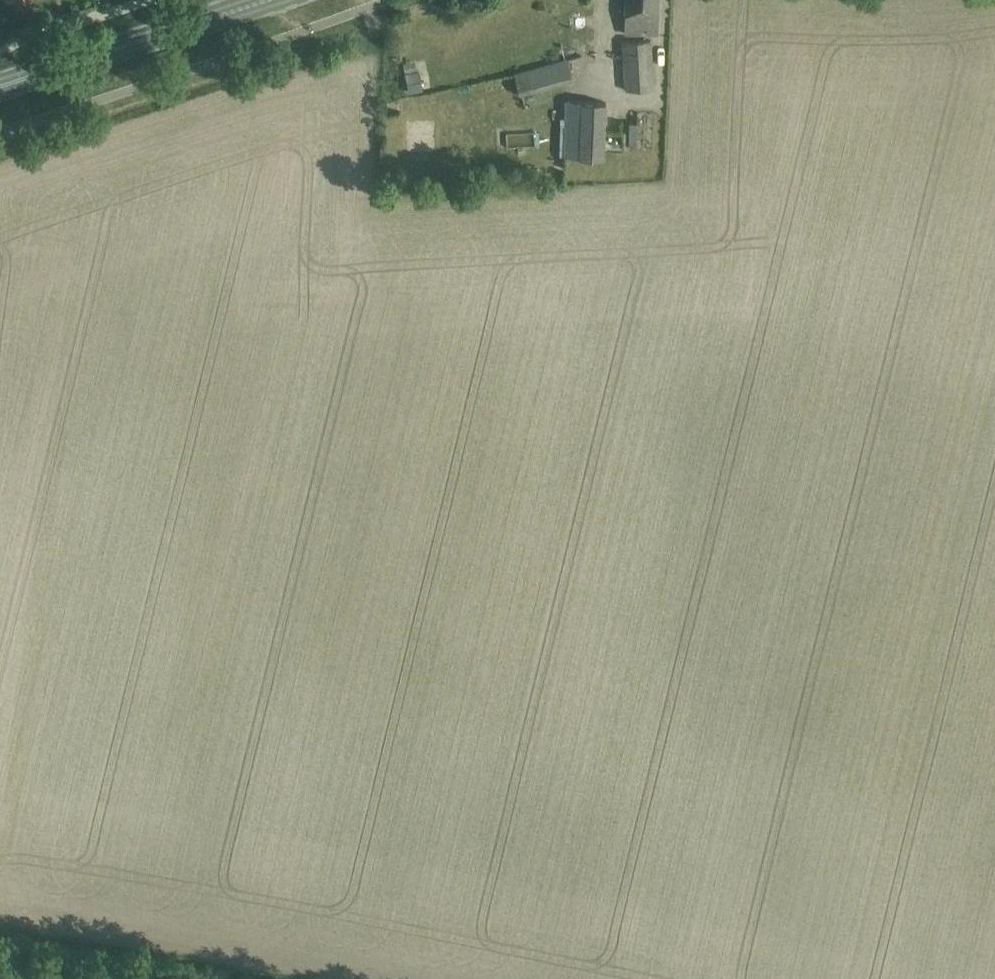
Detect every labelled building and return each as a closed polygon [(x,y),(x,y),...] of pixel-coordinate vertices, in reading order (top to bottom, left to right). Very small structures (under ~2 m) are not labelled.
[(625,33),(642,33),(642,29),(646,29),(646,33),(657,34),(658,0),(625,0),(625,33)] [(626,89),(653,88),(650,40),(623,42),(626,89)] [(568,64),(517,78),(521,94),(573,80),(568,64)] [(566,101),(564,156),(603,158),(605,103),(566,101)] [(641,111),(640,130),(653,130),(653,111),(641,111)] [(637,124),(630,124),(628,148),(636,148),(637,124)]
